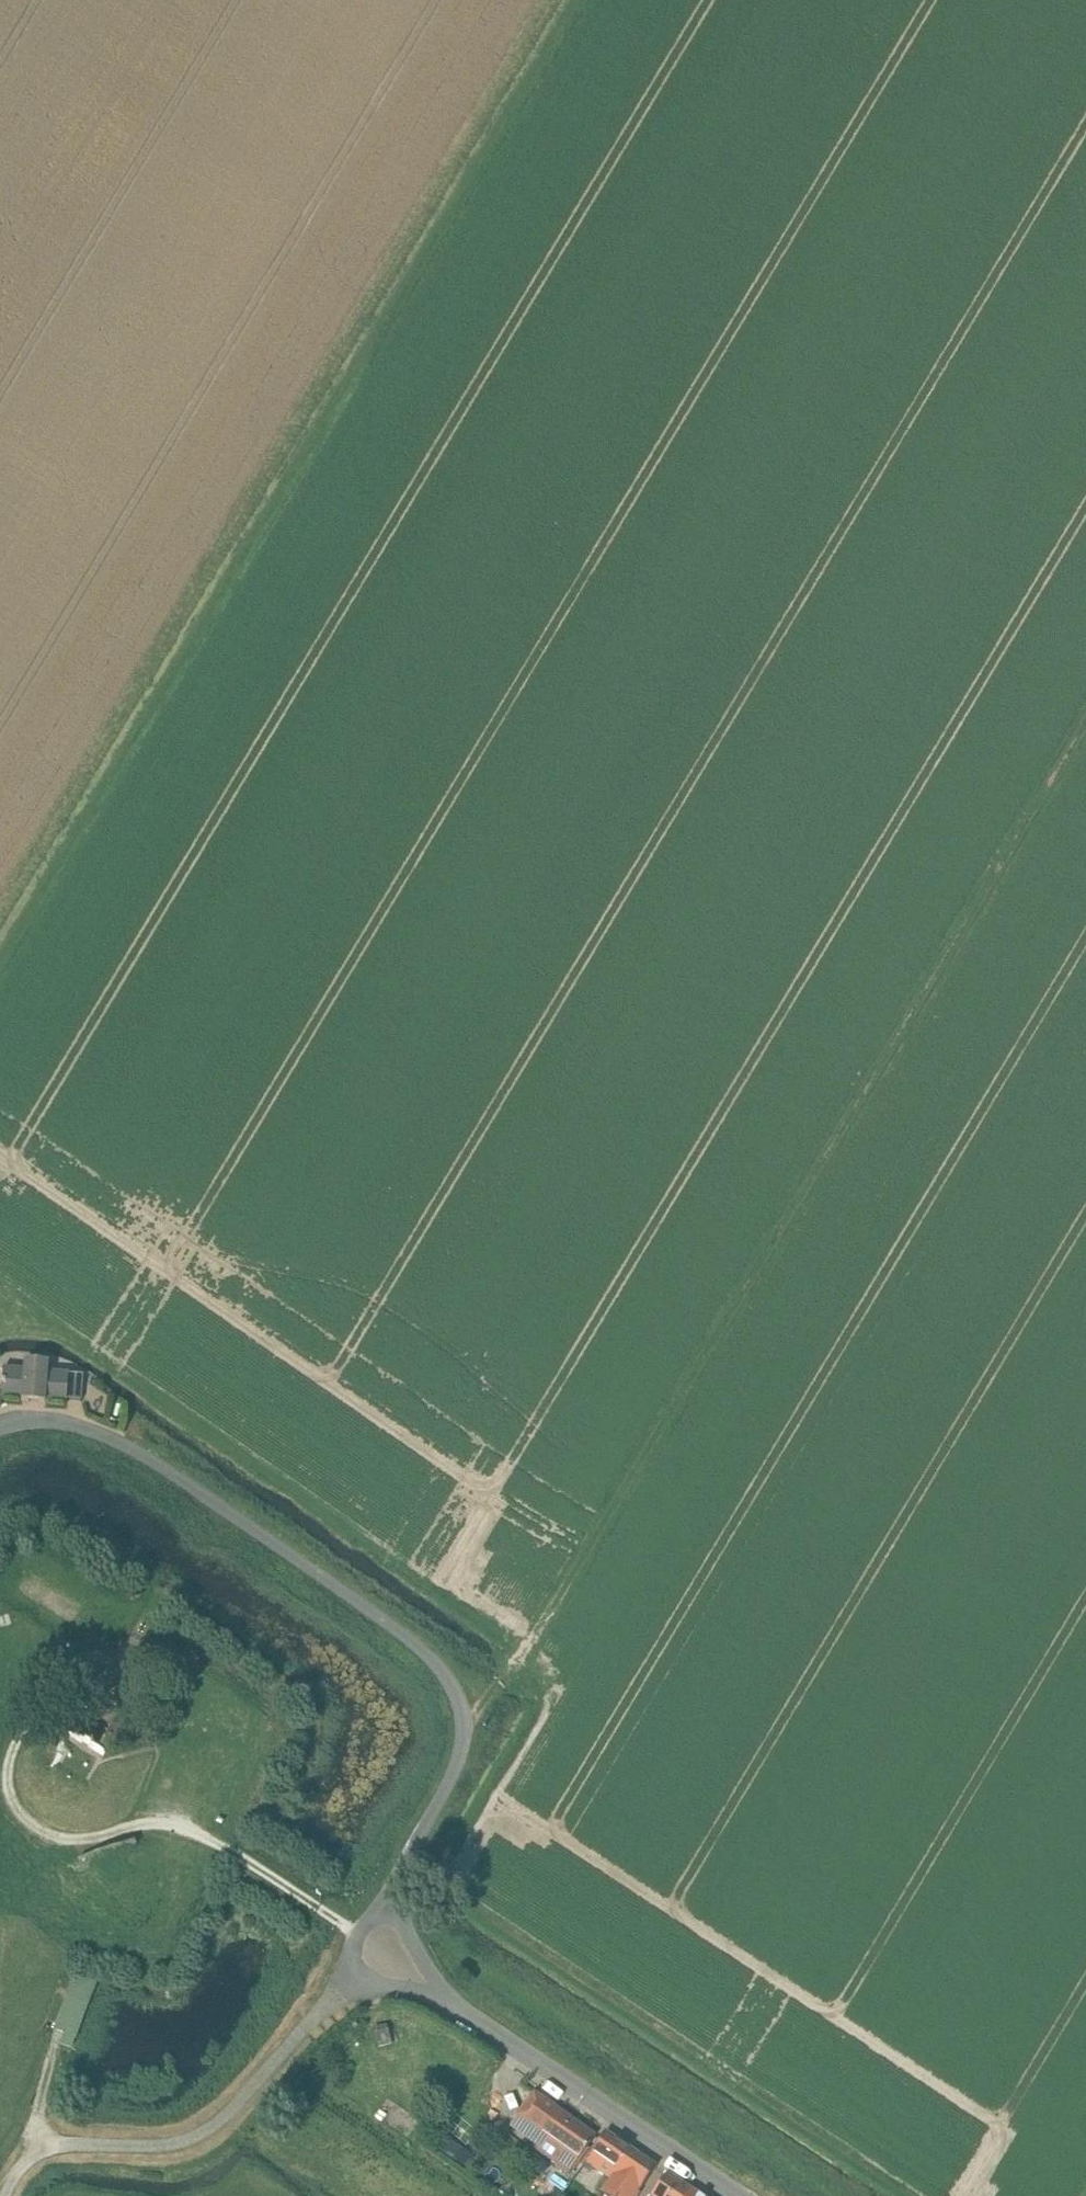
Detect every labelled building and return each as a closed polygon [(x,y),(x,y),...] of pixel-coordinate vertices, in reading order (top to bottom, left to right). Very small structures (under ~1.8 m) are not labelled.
[(4,1376),(2,1398),(23,1400),(23,1401),(46,1403),(46,1402),(67,1404),(68,1403),(68,1400),(83,1402),(85,1376),(70,1375),(70,1374),(49,1372),(50,1363),(46,1363),(26,1361),(25,1370),(4,1368),(4,1376)] [(102,1748),(70,1732),(64,1743),(45,1735),(42,1740),(61,1749),(50,1771),(91,1792),(111,1753),(112,1754),(122,1734),(123,1717),(119,1715),(102,1748)] [(98,1981),(75,1972),(54,2028),(64,2032),(59,2044),(73,2049),(98,1981)] [(388,2024),(374,2027),(378,2047),(392,2044),(388,2024)] [(570,2172),(583,2155),(595,2137),(535,2094),(512,2126),(536,2143),(534,2146),(546,2154),(570,2172)] [(610,2179),(631,2150),(605,2133),(583,2166),(589,2169),(591,2166),(610,2179)] [(441,2136),(434,2147),(467,2169),(474,2158),(441,2136)] [(631,2150),(610,2179),(600,2194),(603,2195),(637,2195),(656,2167),(631,2150)] [(691,2189),(668,2174),(653,2195),(686,2195),(691,2189)]
